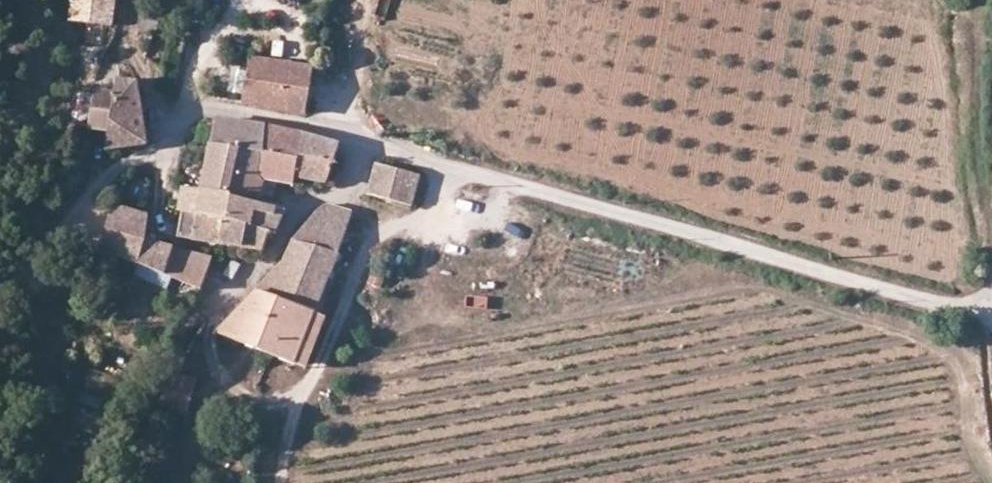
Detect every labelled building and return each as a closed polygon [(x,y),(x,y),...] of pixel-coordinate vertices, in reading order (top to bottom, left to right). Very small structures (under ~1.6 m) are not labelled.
[(96,0),(72,0),(69,25),(115,31),(118,3),(96,0)] [(253,62),(248,106),(310,114),(315,70),(253,62)] [(143,98),(121,96),(113,146),(137,147),(143,98)] [(214,121),(209,146),(234,151),(241,128),(214,121)] [(245,129),(241,128),(234,151),(236,151),(296,164),(295,180),(331,186),(340,146),(249,126),(245,129)] [(234,151),(209,146),(200,192),(229,198),(236,151),(234,151)] [(296,164),(236,151),(229,198),(257,203),(263,183),(293,189),(295,180),(296,164)] [(419,172),(379,162),(372,197),(412,205),(419,172)] [(288,210),(262,205),(257,203),(229,198),(200,192),(179,188),(172,216),(178,218),(179,218),(264,235),(274,237),(288,210)] [(296,364),(336,279),(347,250),(358,208),(335,201),(299,238),(281,274),(218,339),(296,364)] [(98,257),(203,296),(234,267),(142,244),(144,218),(111,212),(98,257)] [(179,218),(178,218),(174,240),(258,255),(264,235),(179,218)] [(162,387),(152,409),(187,418),(194,394),(162,387)]
